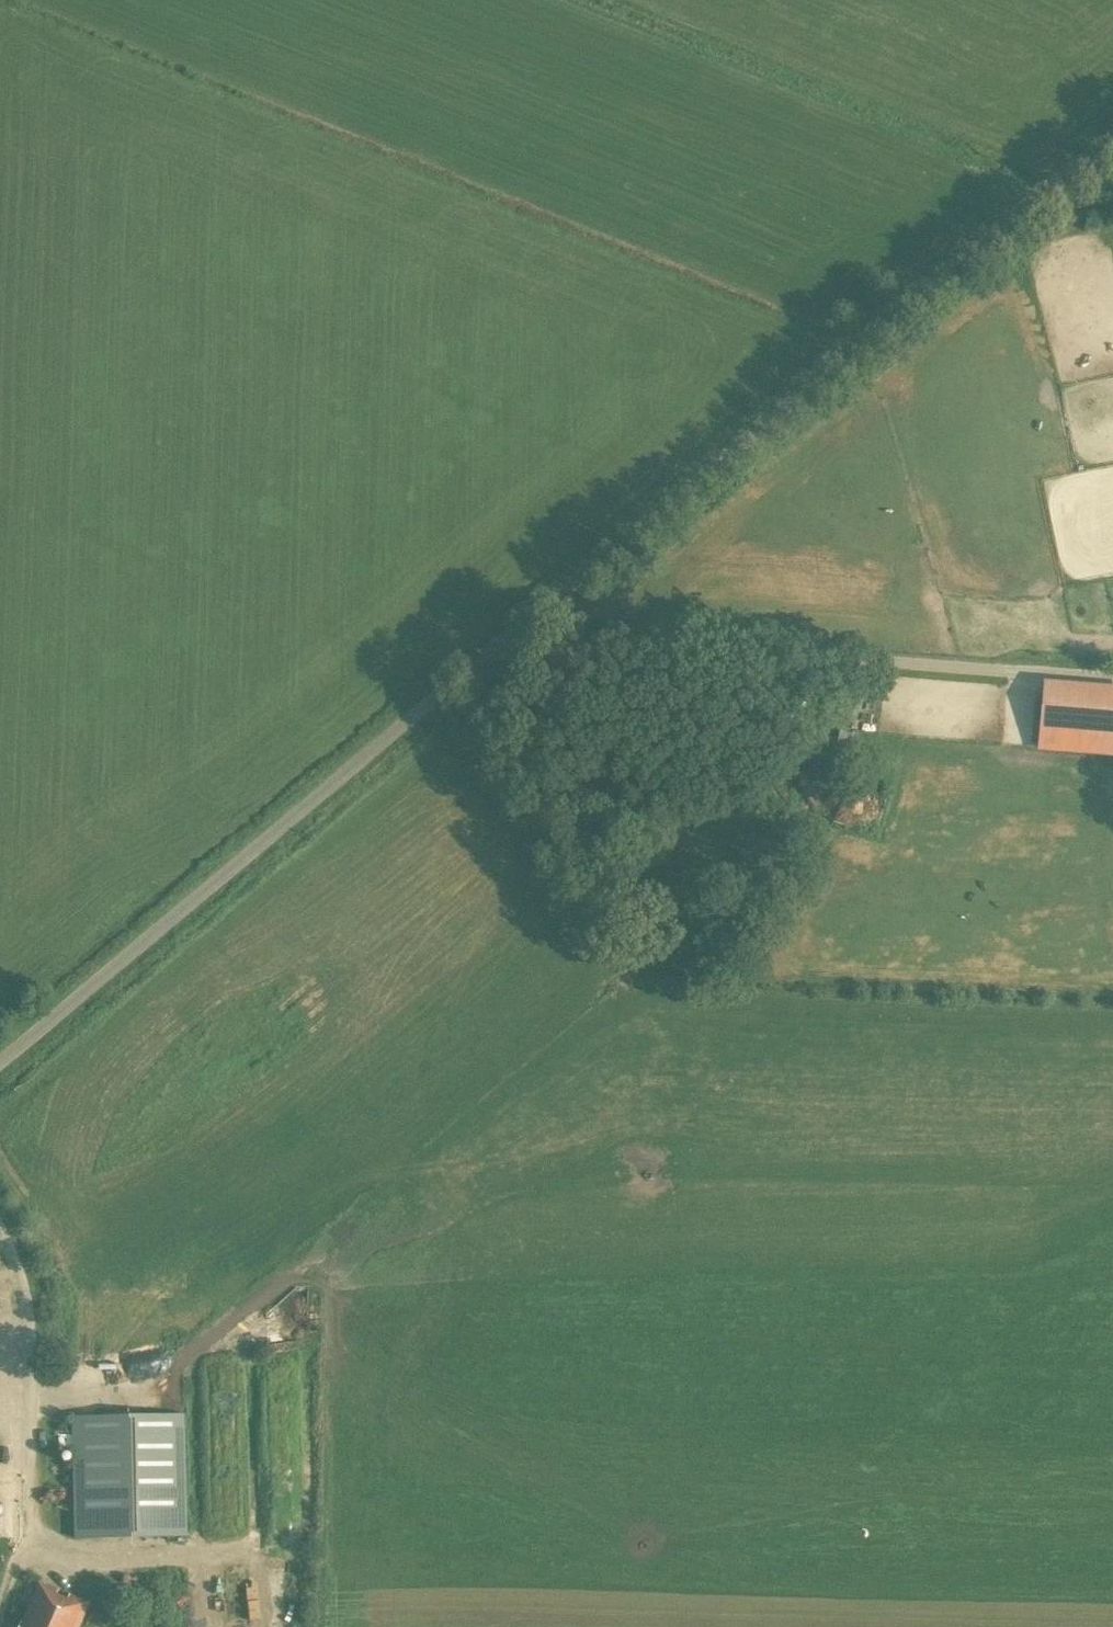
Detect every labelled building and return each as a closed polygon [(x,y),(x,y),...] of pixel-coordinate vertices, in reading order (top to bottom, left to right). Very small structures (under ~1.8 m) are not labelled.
[(1045,691),(1040,756),(1112,761),(1112,695),(1045,691)] [(859,733),(840,730),(837,748),(856,751),(859,733)] [(75,1538),(188,1536),(185,1414),(191,1414),(187,1276),(63,1279),(66,1417),(72,1417),(75,1538)] [(53,1601),(57,1592),(40,1585),(22,1626),(77,1626),(86,1603),(70,1596),(65,1607),(53,1601)]
